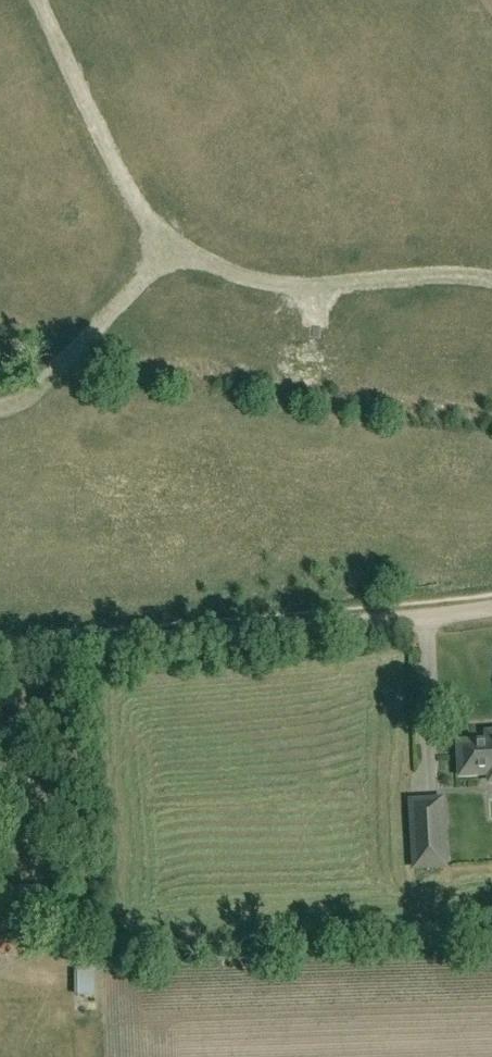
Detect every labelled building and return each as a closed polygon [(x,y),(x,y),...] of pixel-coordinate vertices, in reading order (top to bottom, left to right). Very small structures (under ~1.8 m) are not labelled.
[(461,775),(491,773),(491,735),(488,735),(489,743),(460,744),(461,775)] [(444,866),(440,801),(412,802),(415,868),(444,866)] [(85,957),(88,996),(104,995),(102,956),(85,957)]
